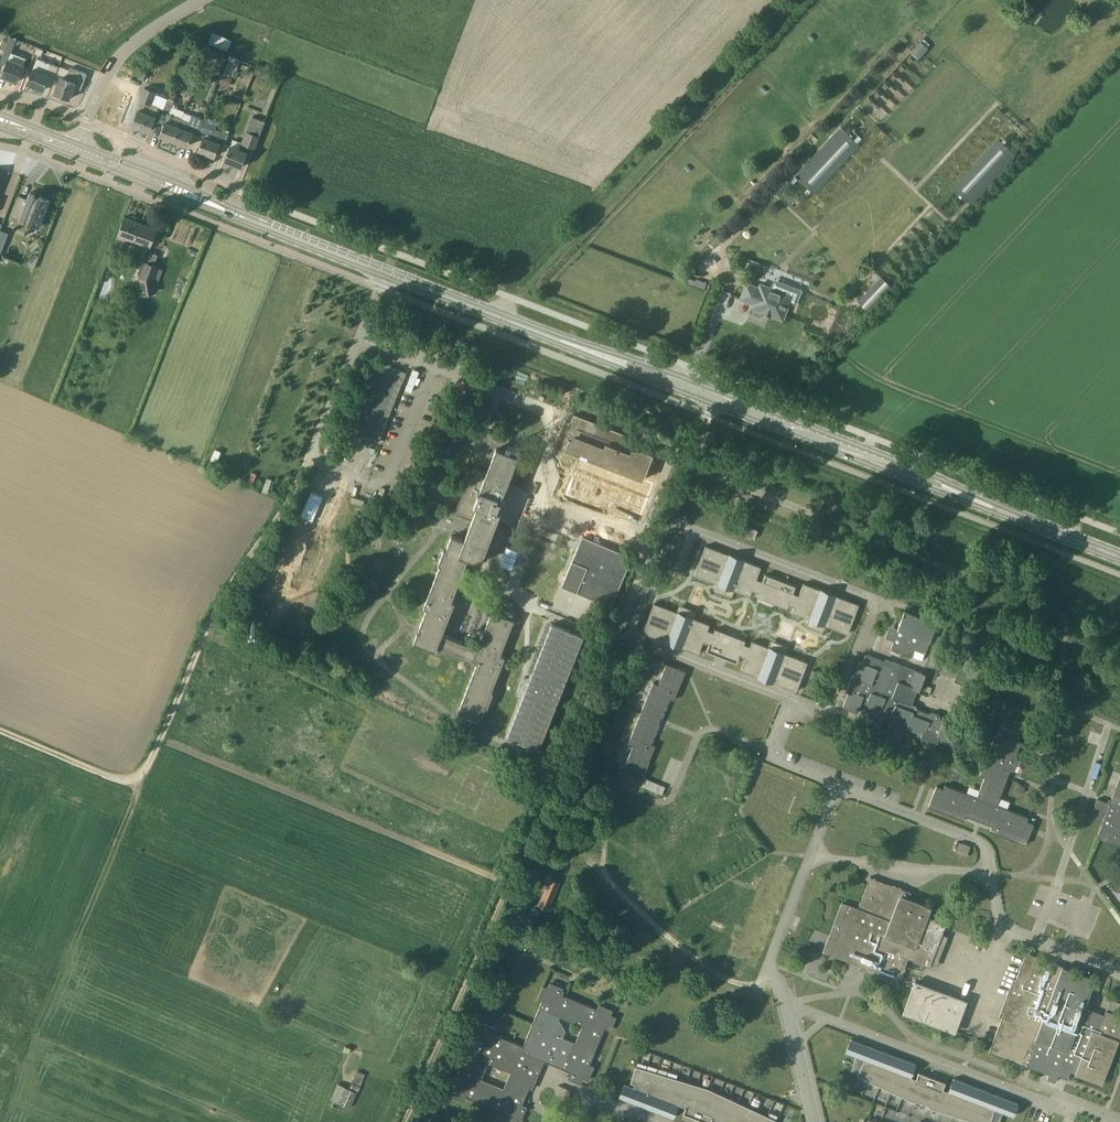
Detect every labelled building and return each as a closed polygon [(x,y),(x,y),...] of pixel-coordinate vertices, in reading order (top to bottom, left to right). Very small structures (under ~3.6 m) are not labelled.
[(9,59),(17,39),(10,36),(10,37),(6,47),(5,50),(0,62),(0,63),(6,65),(2,76),(17,82),(24,65),(9,59)] [(917,59),(928,47),(920,40),(909,51),(917,59)] [(44,50),(37,47),(35,53),(41,56),(44,50)] [(214,57),(216,50),(210,48),(208,55),(214,57)] [(55,78),(59,67),(46,61),(37,58),(33,69),(27,83),(44,90),(49,76),(55,78)] [(258,64),(257,65),(254,74),(262,76),(266,75),(268,68),(268,67),(258,64)] [(74,87),(81,90),(87,74),(71,67),(66,79),(61,77),(55,93),(69,99),(74,87)] [(141,71),(138,78),(144,81),(146,73),(141,71)] [(229,87),(232,79),(223,75),(219,83),(229,87)] [(139,100),(142,101),(139,110),(138,110),(132,125),(149,131),(159,107),(152,104),(156,92),(144,88),(139,100)] [(168,97),(164,108),(171,110),(175,99),(168,97)] [(184,116),(186,110),(173,107),(172,112),(184,116)] [(160,135),(174,141),(182,118),(168,113),(165,121),(160,135)] [(190,121),(182,118),(174,141),(188,146),(193,132),(198,134),(199,132),(202,125),(204,119),(192,115),(190,121)] [(247,131),(242,143),(250,146),(255,148),(260,137),(260,136),(266,122),(252,116),(247,131)] [(239,120),(239,119),(236,118),(233,130),(241,133),(244,122),(239,120)] [(202,125),(199,132),(205,134),(198,150),(214,157),(220,143),(224,145),(229,134),(216,129),(215,131),(202,125)] [(841,126),(796,175),(812,190),(857,142),(841,126)] [(1000,140),(955,189),(971,204),(1016,155),(1000,140)] [(247,152),(250,146),(242,143),(239,149),(231,146),(230,146),(225,161),(241,167),(247,152)] [(11,216),(19,219),(31,224),(39,227),(43,218),(46,219),(49,210),(46,209),(50,200),(30,193),(28,199),(19,195),(11,216)] [(129,239),(151,247),(158,229),(125,216),(114,244),(123,247),(124,245),(126,246),(129,239)] [(0,230),(0,231),(0,250),(2,251),(9,233),(0,230)] [(744,270),(757,275),(761,264),(748,259),(744,270)] [(143,294),(155,292),(153,279),(158,266),(146,262),(140,277),(143,294)] [(681,280),(705,289),(707,283),(696,279),(696,281),(689,278),(690,278),(683,275),(681,280)] [(881,277),(858,301),(870,311),(892,287),(881,277)] [(796,305),(802,290),(782,282),(779,291),(760,284),(759,287),(746,283),(740,299),(753,304),(751,307),(764,312),(765,311),(770,313),(770,315),(783,320),(789,302),(796,305)] [(407,354),(371,341),(341,420),(377,433),(407,354)] [(636,438),(575,415),(571,424),(566,422),(556,448),(590,462),(590,460),(644,481),(655,455),(639,449),(637,452),(631,450),(636,438)] [(479,649),(443,634),(456,602),(452,600),(468,558),(481,563),(498,520),(506,499),(502,498),(519,456),(516,455),(518,449),(508,445),(511,436),(492,428),(487,443),(483,441),(461,498),(455,512),(459,514),(472,519),(464,539),(451,534),(445,548),(443,548),(437,563),(440,564),(423,605),(427,607),(413,641),(435,650),(436,647),(477,662),(457,712),(466,716),(464,721),(475,725),(476,720),(479,721),(485,707),(488,708),(493,693),(491,692),(504,657),(500,656),(514,621),(511,620),(514,614),(503,610),(501,615),(493,612),(479,649)] [(442,435),(442,446),(456,446),(456,435),(442,435)] [(264,476),(259,490),(267,493),(272,479),(264,476)] [(741,523),(737,532),(753,539),(757,530),(741,523)] [(563,586),(605,604),(612,607),(633,558),(584,537),(563,586)] [(737,557),(709,547),(706,545),(694,574),(750,596),(752,590),(758,592),(757,596),(787,608),(789,604),(795,606),(792,612),(848,633),(859,604),(855,603),(828,592),(804,583),(799,595),(793,593),(796,586),(787,582),(774,577),(765,574),(762,581),(757,579),(761,567),(737,557)] [(781,685),(796,691),(808,662),(752,640),(750,646),(744,644),(746,640),(715,628),(714,632),(708,630),(710,624),(654,603),(643,632),(659,638),(677,645),(699,653),(703,641),(709,643),(706,651),(716,654),(727,659),(737,662),(740,655),(746,657),(741,670),(766,679),(781,685)] [(930,640),(931,641),(938,623),(905,610),(898,629),(899,629),(895,640),(894,640),(891,649),(912,657),(915,649),(925,653),(930,640)] [(576,639),(545,626),(500,739),(532,751),(576,639)] [(938,740),(952,746),(959,728),(943,722),(940,714),(932,711),(928,714),(918,710),(917,705),(913,703),(918,690),(920,691),(927,674),(925,673),(886,658),(884,661),(868,655),(865,662),(861,660),(855,675),(852,674),(846,690),(849,692),(843,707),(858,712),(863,701),(868,703),(865,709),(877,714),(876,715),(892,722),(893,720),(908,726),(907,729),(922,735),(921,737),(937,743),(938,740)] [(961,660),(952,657),(949,664),(958,668),(961,660)] [(685,671),(666,663),(658,684),(653,682),(628,743),(633,745),(624,766),(643,774),(655,746),(650,744),(654,733),(669,697),(674,699),(685,671)] [(992,826),(990,831),(1025,844),(1033,823),(1027,821),(1028,817),(996,805),(1009,770),(1012,771),(1017,757),(1015,756),(1021,742),(1017,740),(1020,733),(999,725),(980,775),(984,777),(977,797),(944,784),(943,788),(936,785),(928,806),(964,820),(965,815),(992,826)] [(1110,804),(1099,800),(1092,817),(1103,821),(1097,836),(1097,837),(1119,846),(1119,777),(1110,804)] [(641,786),(648,789),(661,795),(665,786),(645,778),(641,786)] [(967,856),(970,845),(959,842),(956,852),(967,856)] [(871,876),(869,883),(859,909),(842,903),(827,943),(848,951),(847,954),(870,963),(867,972),(875,976),(886,948),(908,957),(929,965),(945,924),(926,917),(930,907),(909,899),(911,892),(871,876)] [(549,878),(538,905),(549,910),(560,882),(549,878)] [(898,984),(905,965),(908,957),(886,948),(875,976),(898,984)] [(666,960),(676,967),(682,960),(671,952),(666,960)] [(1024,957),(1024,958),(1002,1017),(989,1051),(1028,1066),(1029,1063),(1065,968),(1063,967),(1061,971),(1057,969),(1059,964),(1054,962),(1052,967),(1024,957)] [(1068,1078),(1071,1071),(1100,1082),(1116,1040),(1119,1041),(1119,1014),(1106,1009),(1104,1016),(1099,1014),(1100,1012),(1092,1009),(1091,1011),(1082,1007),(1093,979),(1065,968),(1029,1063),(1050,1071),(1047,1078),(1056,1081),(1058,1074),(1068,1078)] [(714,980),(705,989),(714,997),(723,988),(714,980)] [(949,995),(915,982),(905,1009),(938,1022),(937,1024),(955,1030),(966,1001),(949,995)] [(550,988),(543,986),(538,997),(543,999),(523,1046),(493,1033),(495,1029),(488,1026),(484,1024),(482,1029),(476,1026),(471,1037),(476,1039),(460,1078),(455,1076),(450,1087),(455,1089),(453,1096),(463,1100),(465,1095),(504,1111),(502,1116),(513,1121),(515,1117),(521,1120),(526,1108),(522,1107),(542,1059),(571,1071),(569,1076),(580,1080),(582,1076),(589,1079),(594,1068),(589,1066),(605,1027),(610,1029),(614,1018),(609,1016),(612,1010),(601,1005),(599,1009),(561,993),(563,989),(551,984),(550,988)] [(851,1038),(846,1052),(864,1059),(857,1075),(915,1102),(916,1100),(929,1105),(928,1107),(976,1121),(991,1121),(995,1109),(1013,1116),(1018,1102),(954,1078),(949,1091),(943,1089),(946,1082),(919,1071),(916,1078),(911,1076),(916,1063),(851,1038)] [(625,1083),(619,1097),(673,1118),(678,1104),(686,1107),(683,1113),(706,1121),(711,1121),(713,1117),(720,1120),(719,1121),(776,1121),(777,1120),(709,1088),(636,1065),(631,1082),(635,1084),(634,1086),(625,1083)] [(357,1091),(337,1083),(330,1100),(349,1108),(357,1091)] [(568,1098),(572,1090),(559,1085),(556,1093),(568,1098)]
